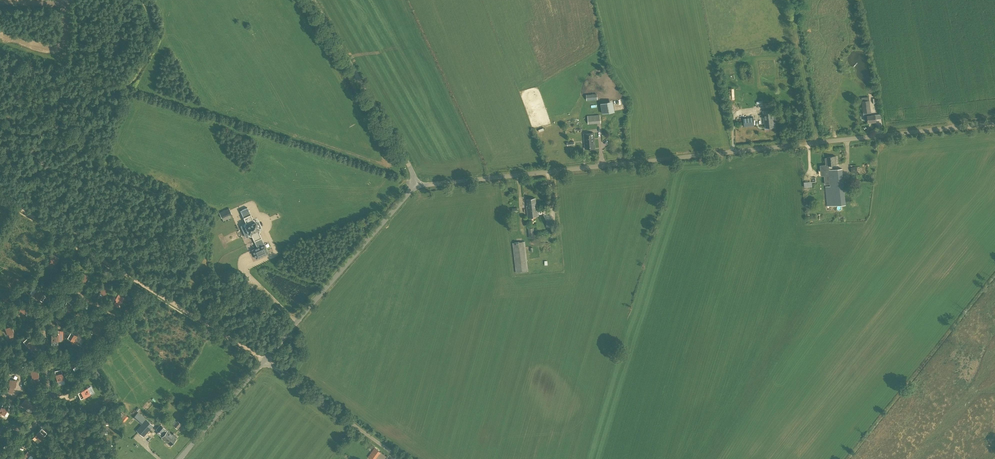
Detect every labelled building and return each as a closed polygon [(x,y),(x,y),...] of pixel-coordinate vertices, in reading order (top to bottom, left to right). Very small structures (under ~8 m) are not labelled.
[(602,114),(615,112),(613,101),(600,103),(602,114)] [(870,113),(869,101),(862,102),(863,113),(867,112),(868,122),(875,122),(875,115),(871,116),(871,113),(870,113)] [(774,121),(772,110),(763,111),(764,121),(765,121),(765,123),(766,128),(774,127),(773,121),(774,121)] [(588,124),(600,123),(600,115),(588,116),(588,124)] [(744,127),(754,126),(753,117),(743,118),(744,127)] [(585,149),(595,148),(594,133),(584,134),(585,149)] [(829,170),(832,170),(832,165),(836,165),(836,156),(827,157),(828,165),(824,166),(824,171),(825,181),(830,180),(829,170)] [(830,180),(825,181),(827,206),(828,206),(833,206),(836,206),(836,209),(844,209),(844,205),(846,205),(842,169),(832,170),(829,170),(830,180)] [(247,207),(240,211),(243,217),(243,218),(246,223),(244,224),(245,226),(249,236),(250,237),(251,236),(254,241),(257,248),(252,250),(256,259),(268,253),(264,244),(261,238),(259,232),(260,232),(259,229),(259,228),(256,222),(255,222),(254,219),(253,220),(250,214),(247,207)] [(229,208),(219,212),(222,218),(231,214),(229,208)] [(516,273),(528,271),(525,241),(512,243),(516,273)] [(56,264),(59,258),(53,254),(50,259),(51,260),(48,266),(52,268),(54,263),(56,264)] [(85,282),(88,276),(82,272),(79,277),(80,278),(77,284),(80,286),(83,281),(85,282)] [(105,294),(109,288),(103,284),(100,289),(101,290),(97,296),(101,298),(104,294),(105,294)] [(42,301),(46,295),(37,289),(33,295),(42,301)] [(122,302),(125,297),(118,293),(115,300),(116,300),(113,305),(117,308),(120,301),(122,302)] [(68,313),(73,304),(67,300),(62,310),(68,313)] [(31,315),(34,311),(29,308),(30,307),(23,303),(20,309),(24,312),(25,311),(31,315)] [(99,329),(103,323),(99,320),(96,325),(95,325),(91,331),(98,335),(101,330),(99,329)] [(15,338),(13,333),(14,332),(12,325),(5,328),(7,333),(8,333),(11,340),(15,338)] [(77,343),(80,337),(71,331),(68,338),(77,343)] [(30,349),(36,344),(29,336),(23,341),(30,349)] [(72,368),(78,363),(71,355),(66,359),(72,368)] [(39,377),(38,369),(31,371),(32,377),(33,376),(35,383),(39,382),(38,377),(39,377)] [(57,381),(64,379),(61,369),(55,370),(57,381)] [(15,387),(17,380),(10,379),(9,385),(10,385),(9,392),(13,393),(14,387),(15,387)] [(81,398),(90,394),(87,387),(78,392),(81,398)] [(36,407),(31,404),(32,402),(25,398),(21,404),(26,408),(27,406),(33,410),(36,407)] [(10,405),(3,402),(0,408),(0,412),(5,415),(10,405)] [(153,425),(146,419),(136,430),(143,437),(153,425)] [(177,429),(181,424),(177,421),(173,425),(177,429)] [(160,424),(156,429),(163,435),(161,437),(162,438),(161,439),(164,441),(170,446),(171,445),(172,445),(174,443),(173,442),(177,438),(176,438),(177,436),(173,433),(172,434),(167,430),(160,424)] [(40,440),(47,432),(42,428),(35,436),(40,440)] [(31,454),(27,451),(24,455),(23,455),(19,458),(27,458),(31,454)]
